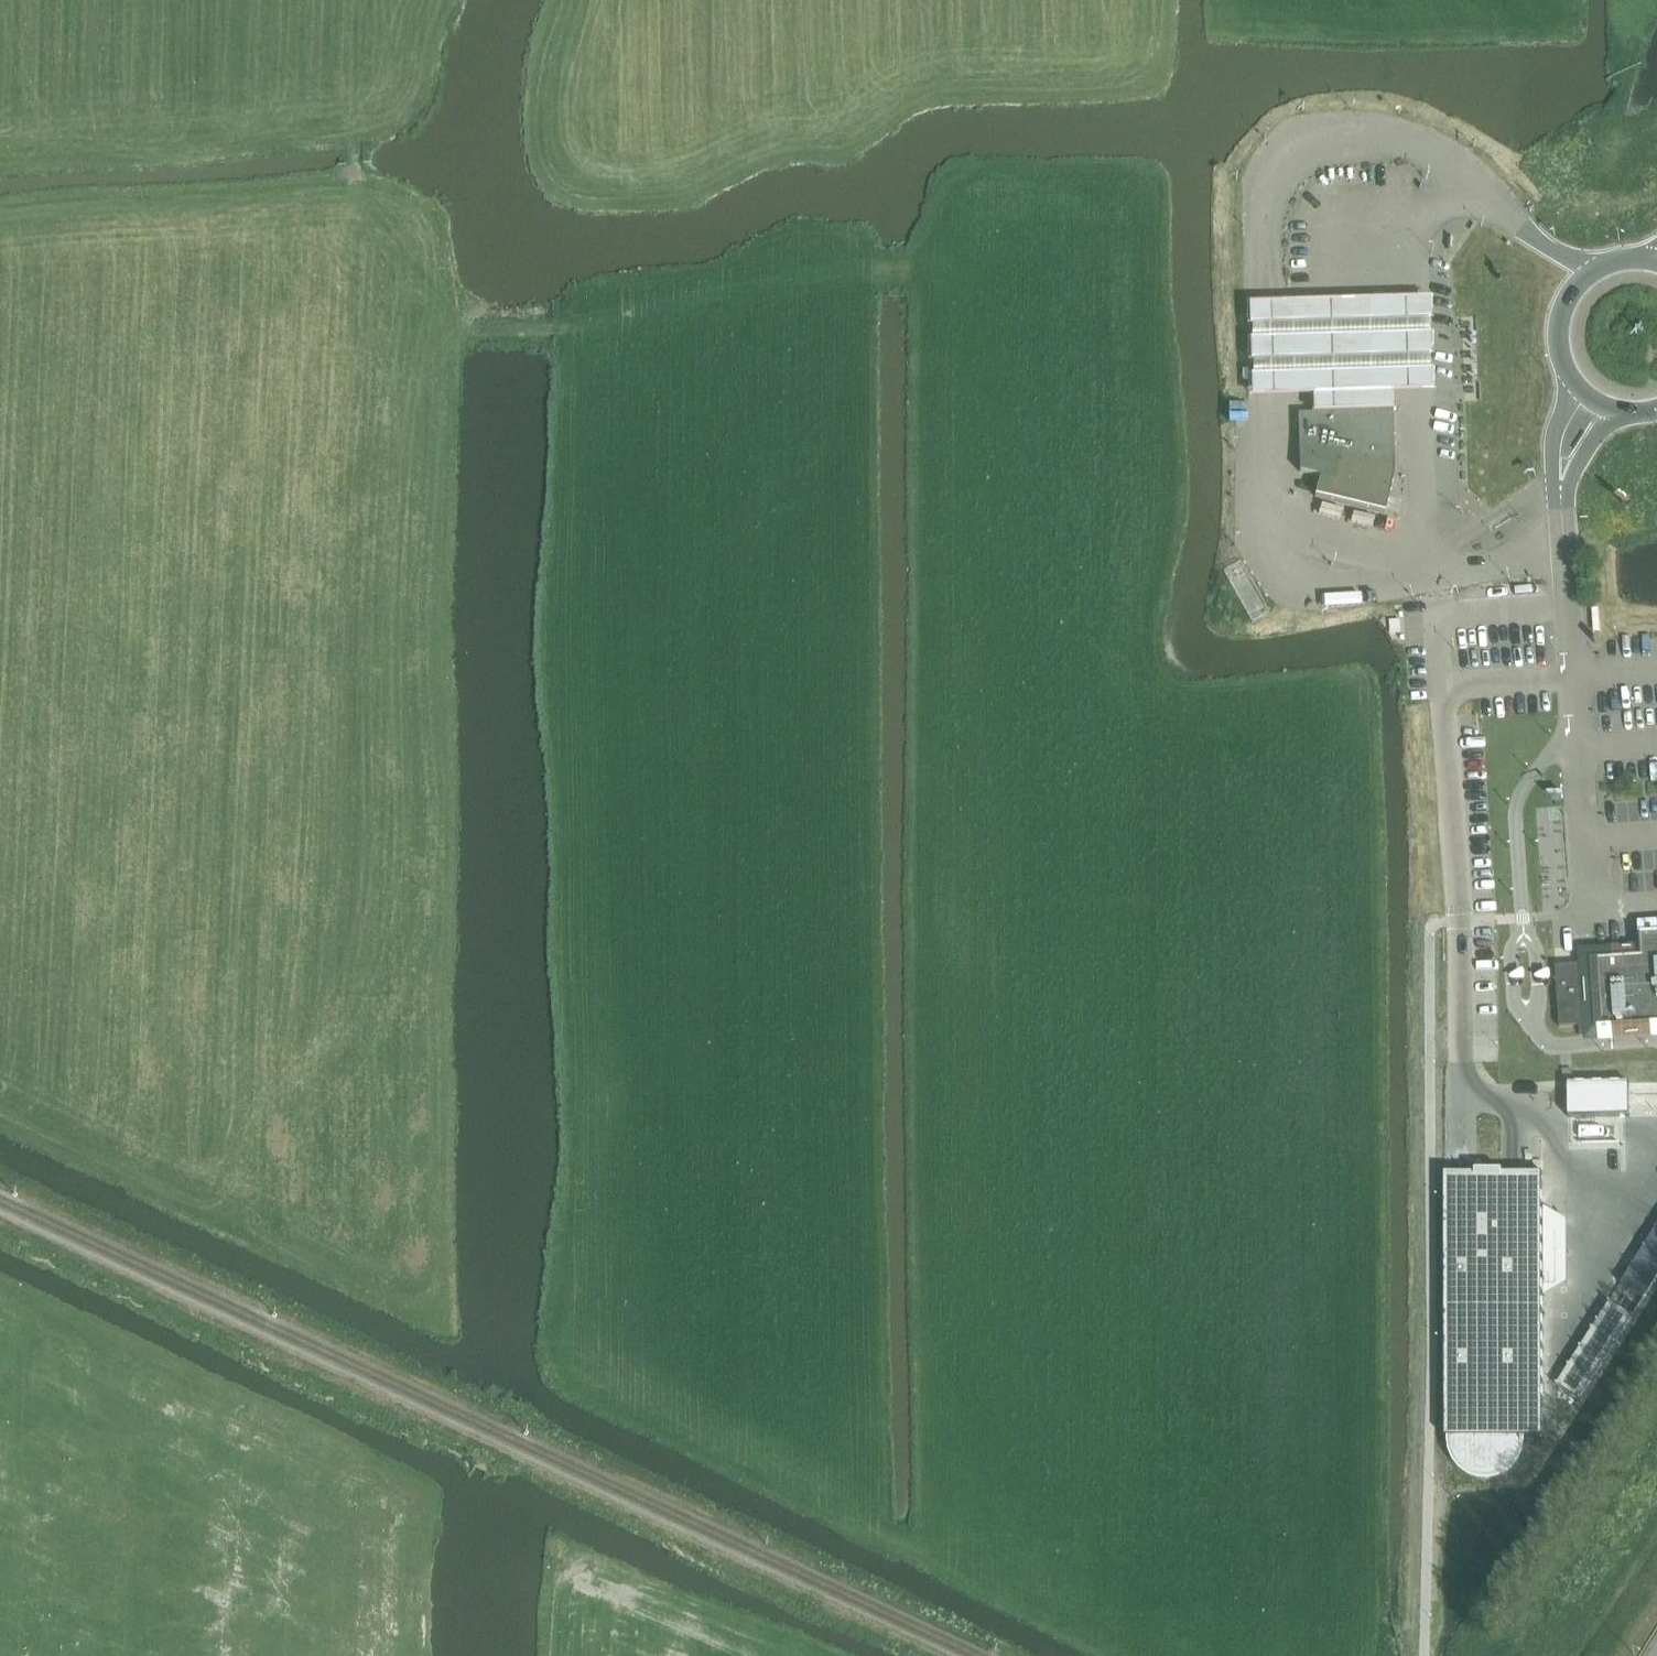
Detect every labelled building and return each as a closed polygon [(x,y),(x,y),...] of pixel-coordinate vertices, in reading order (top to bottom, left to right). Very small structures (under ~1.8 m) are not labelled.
[(1434,396),(1432,302),(1406,303),(1269,305),(1246,305),(1248,402),(1272,401),(1304,401),(1304,414),(1304,418),(1341,417),(1364,417),(1364,414),(1383,414),(1393,414),(1393,396),(1411,396),(1434,396)] [(1315,498),(1385,514),(1391,489),(1392,483),(1393,477),(1393,472),(1394,465),(1394,459),(1393,414),(1383,414),(1364,414),(1364,417),(1341,417),(1304,418),(1304,414),(1299,414),(1301,472),(1320,476),(1315,498)] [(1641,934),(1642,952),(1594,956),(1595,963),(1557,966),(1556,966),(1560,1028),(1582,1027),(1582,1031),(1600,1029),(1600,1032),(1600,1035),(1613,1034),(1612,1030),(1653,1027),(1653,1031),(1656,1031),(1656,933),(1641,934)] [(1630,1083),(1567,1084),(1568,1118),(1630,1117),(1630,1083)] [(1446,1438),(1449,1438),(1452,1438),(1452,1443),(1453,1452),(1457,1460),(1462,1467),(1470,1473),(1478,1477),(1487,1478),(1496,1477),(1505,1473),(1512,1467),(1518,1460),(1521,1452),(1522,1442),(1522,1438),(1526,1438),(1544,1438),(1544,1431),(1544,1174),(1518,1174),(1503,1174),(1503,1171),(1477,1171),(1477,1174),(1461,1174),(1447,1174),(1446,1174),(1446,1438)] [(1633,1317),(1610,1302),(1599,1321),(1593,1330),(1557,1385),(1577,1397),(1580,1399),(1616,1344),(1622,1335),(1633,1317)]
